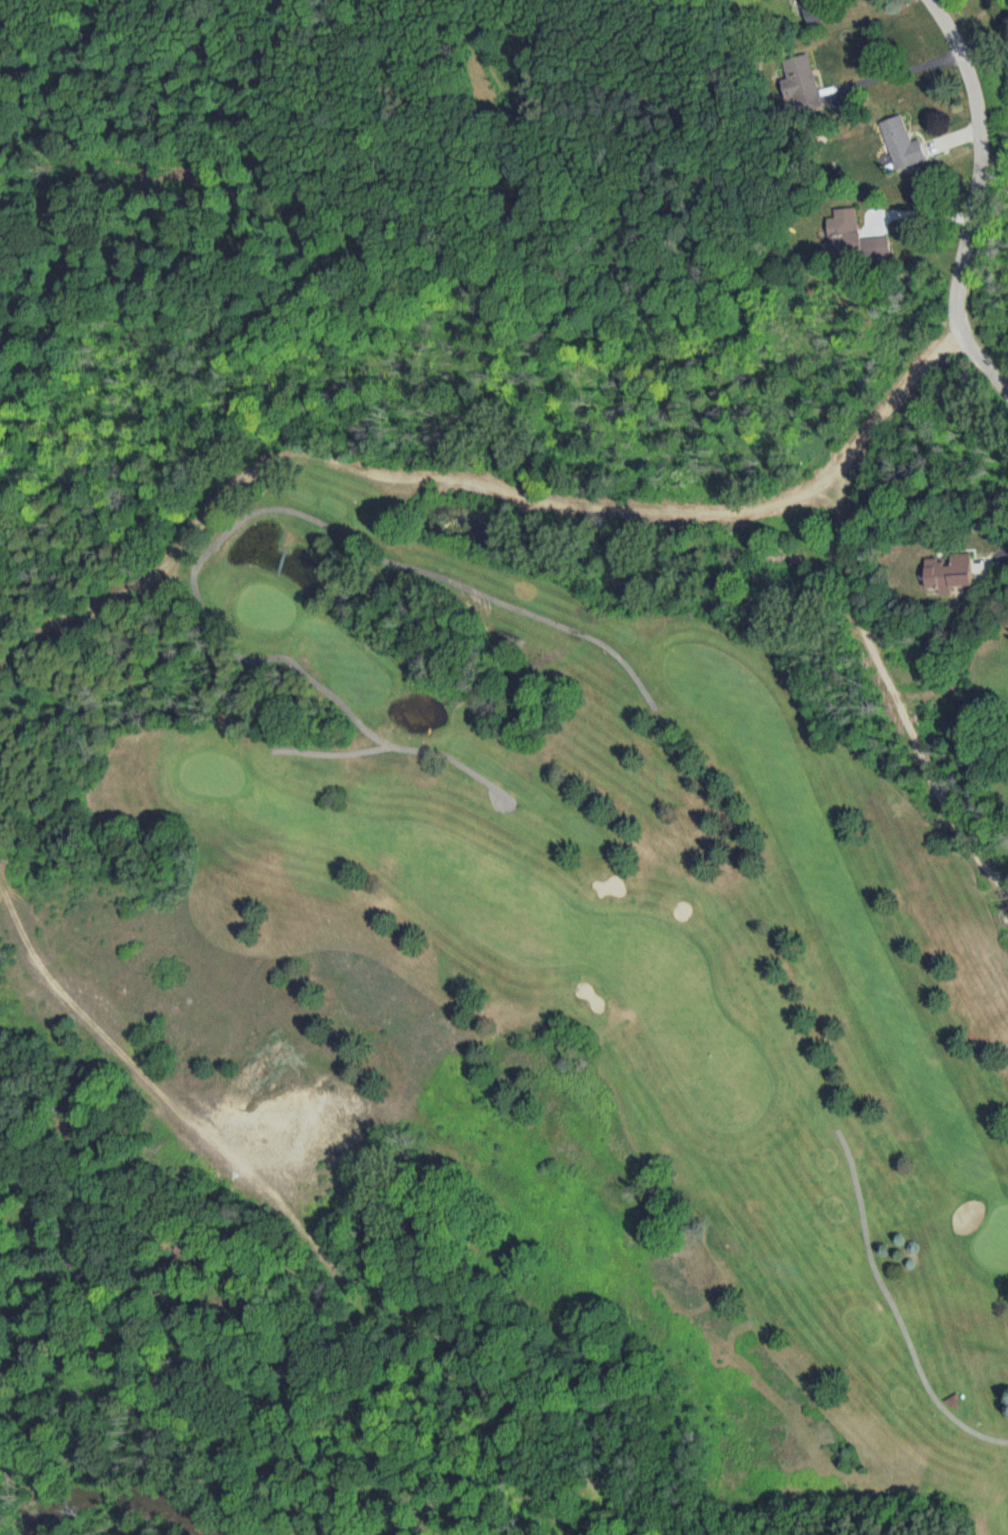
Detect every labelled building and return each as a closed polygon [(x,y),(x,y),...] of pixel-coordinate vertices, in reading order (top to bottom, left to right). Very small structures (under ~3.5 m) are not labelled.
[(807,19),(798,0),(822,0),(827,11),(807,19)] [(782,52),(809,46),(823,102),(796,109),(791,88),(784,90),(780,72),(787,70),(782,52)] [(878,115),(899,107),(910,135),(917,132),(925,151),(896,162),(878,115)] [(830,202),(852,200),(854,225),(858,225),(859,230),(887,228),(889,249),(832,254),(830,229),(824,230),(822,210),(831,209),(830,202)] [(919,549),(932,549),(933,555),(941,554),(941,558),(949,557),(948,547),(965,546),(968,578),(947,579),(947,586),(935,586),(934,579),(921,580),(919,549)]
